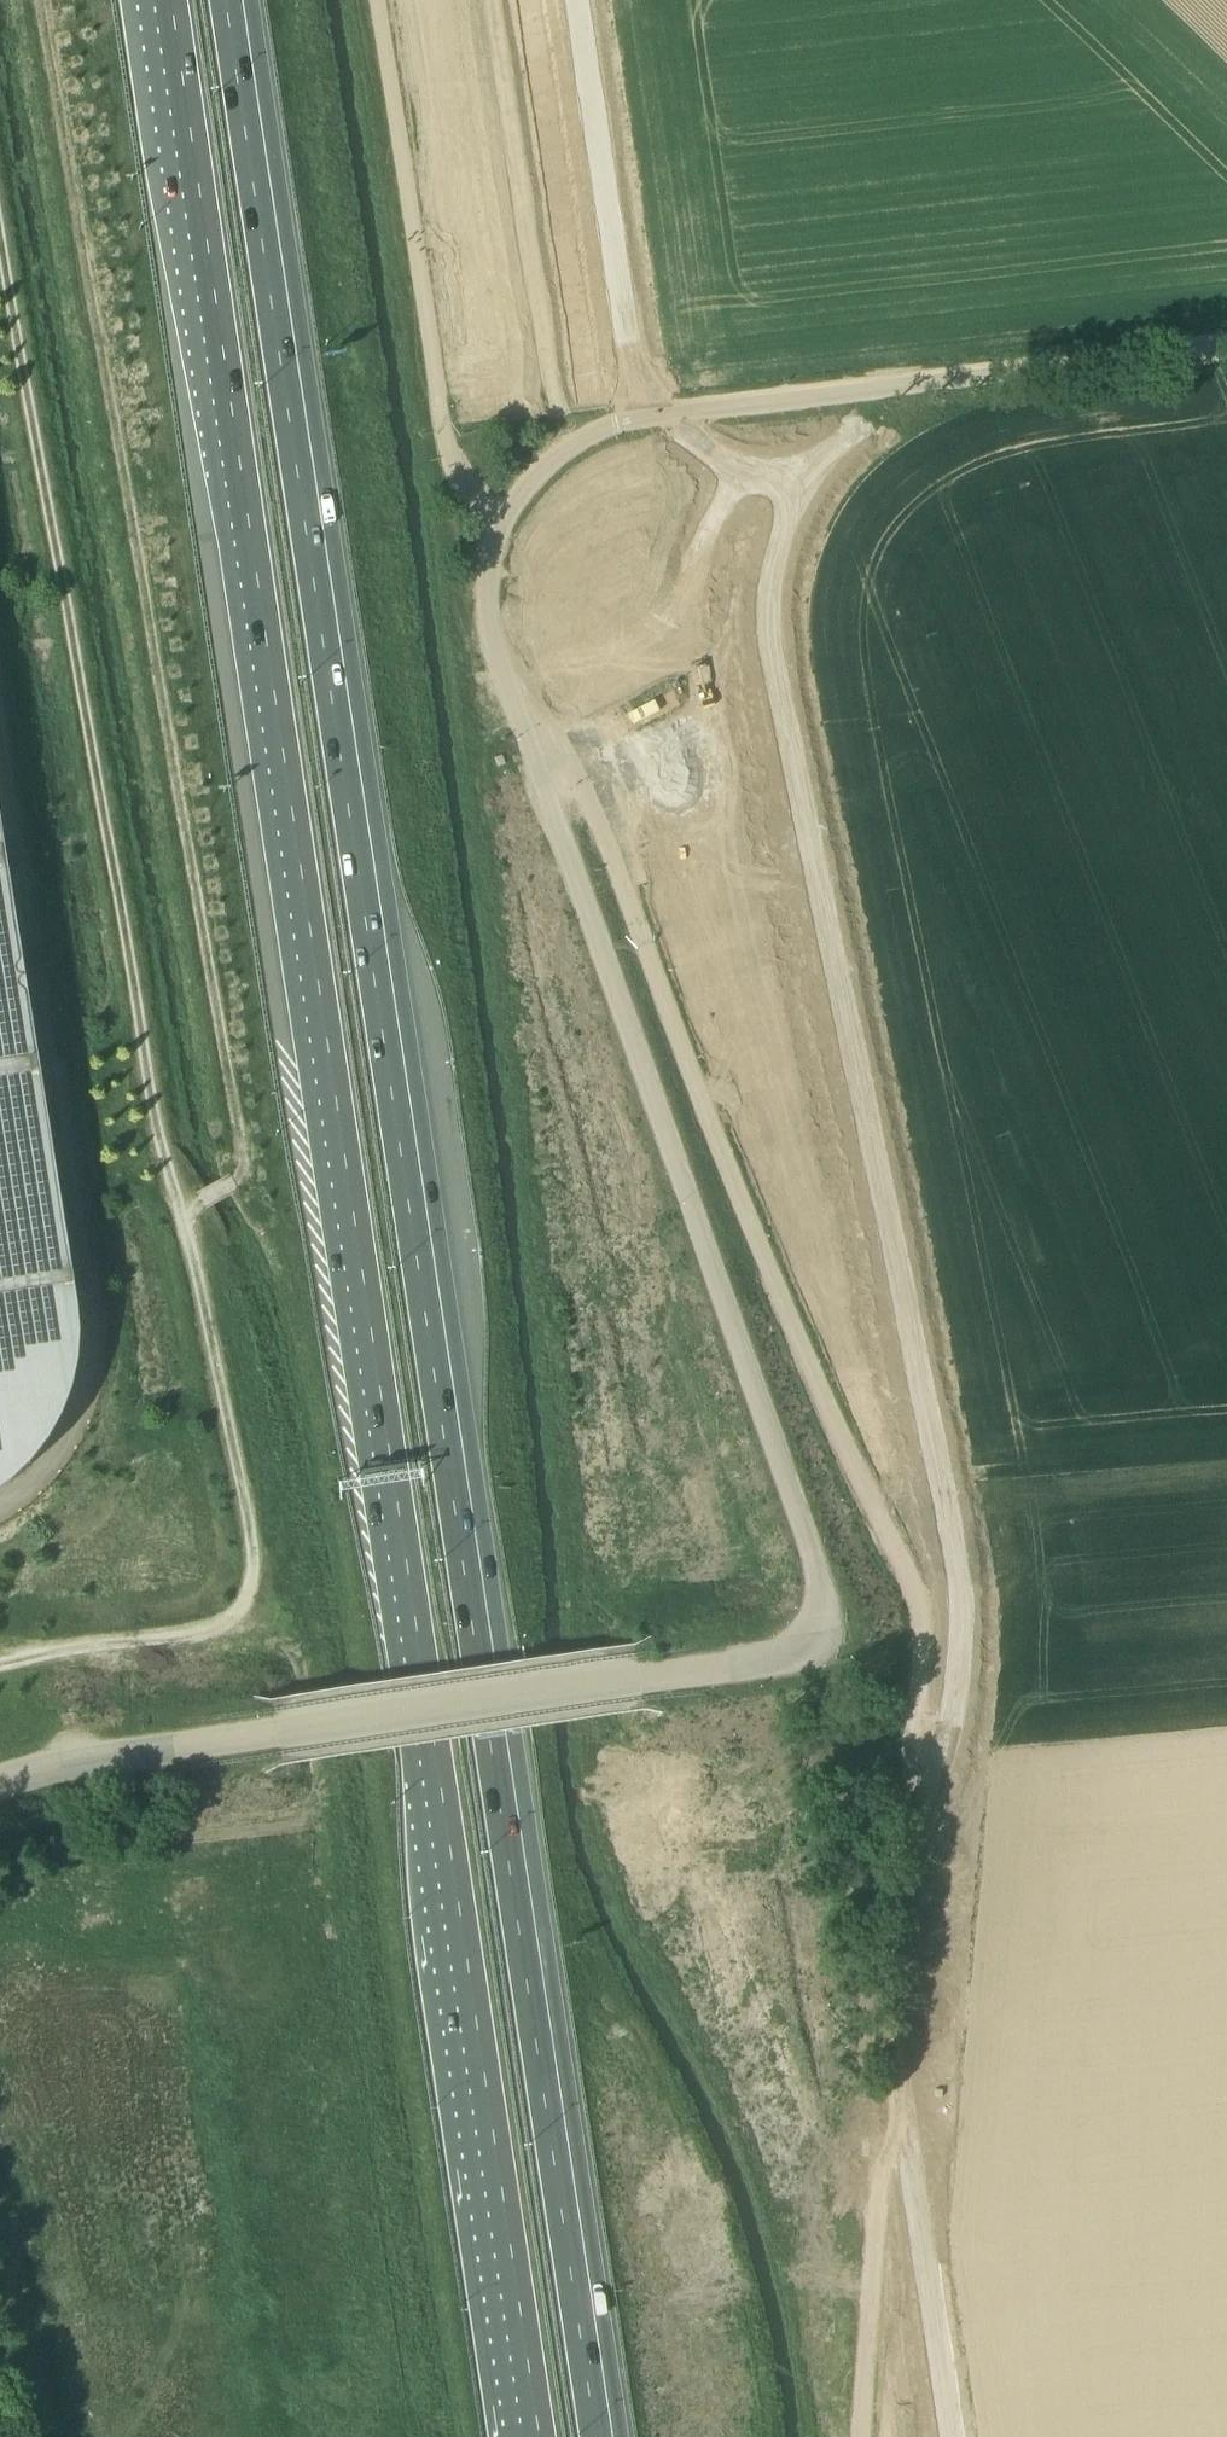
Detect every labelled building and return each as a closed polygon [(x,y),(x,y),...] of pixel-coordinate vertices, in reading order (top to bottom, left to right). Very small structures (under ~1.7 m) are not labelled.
[(0,820),(0,1490),(11,1483),(31,1463),(48,1440),(62,1415),(72,1389),(78,1360),(80,1332),(77,1305),(0,820)] [(50,950),(38,952),(40,967),(53,965),(50,950)]
